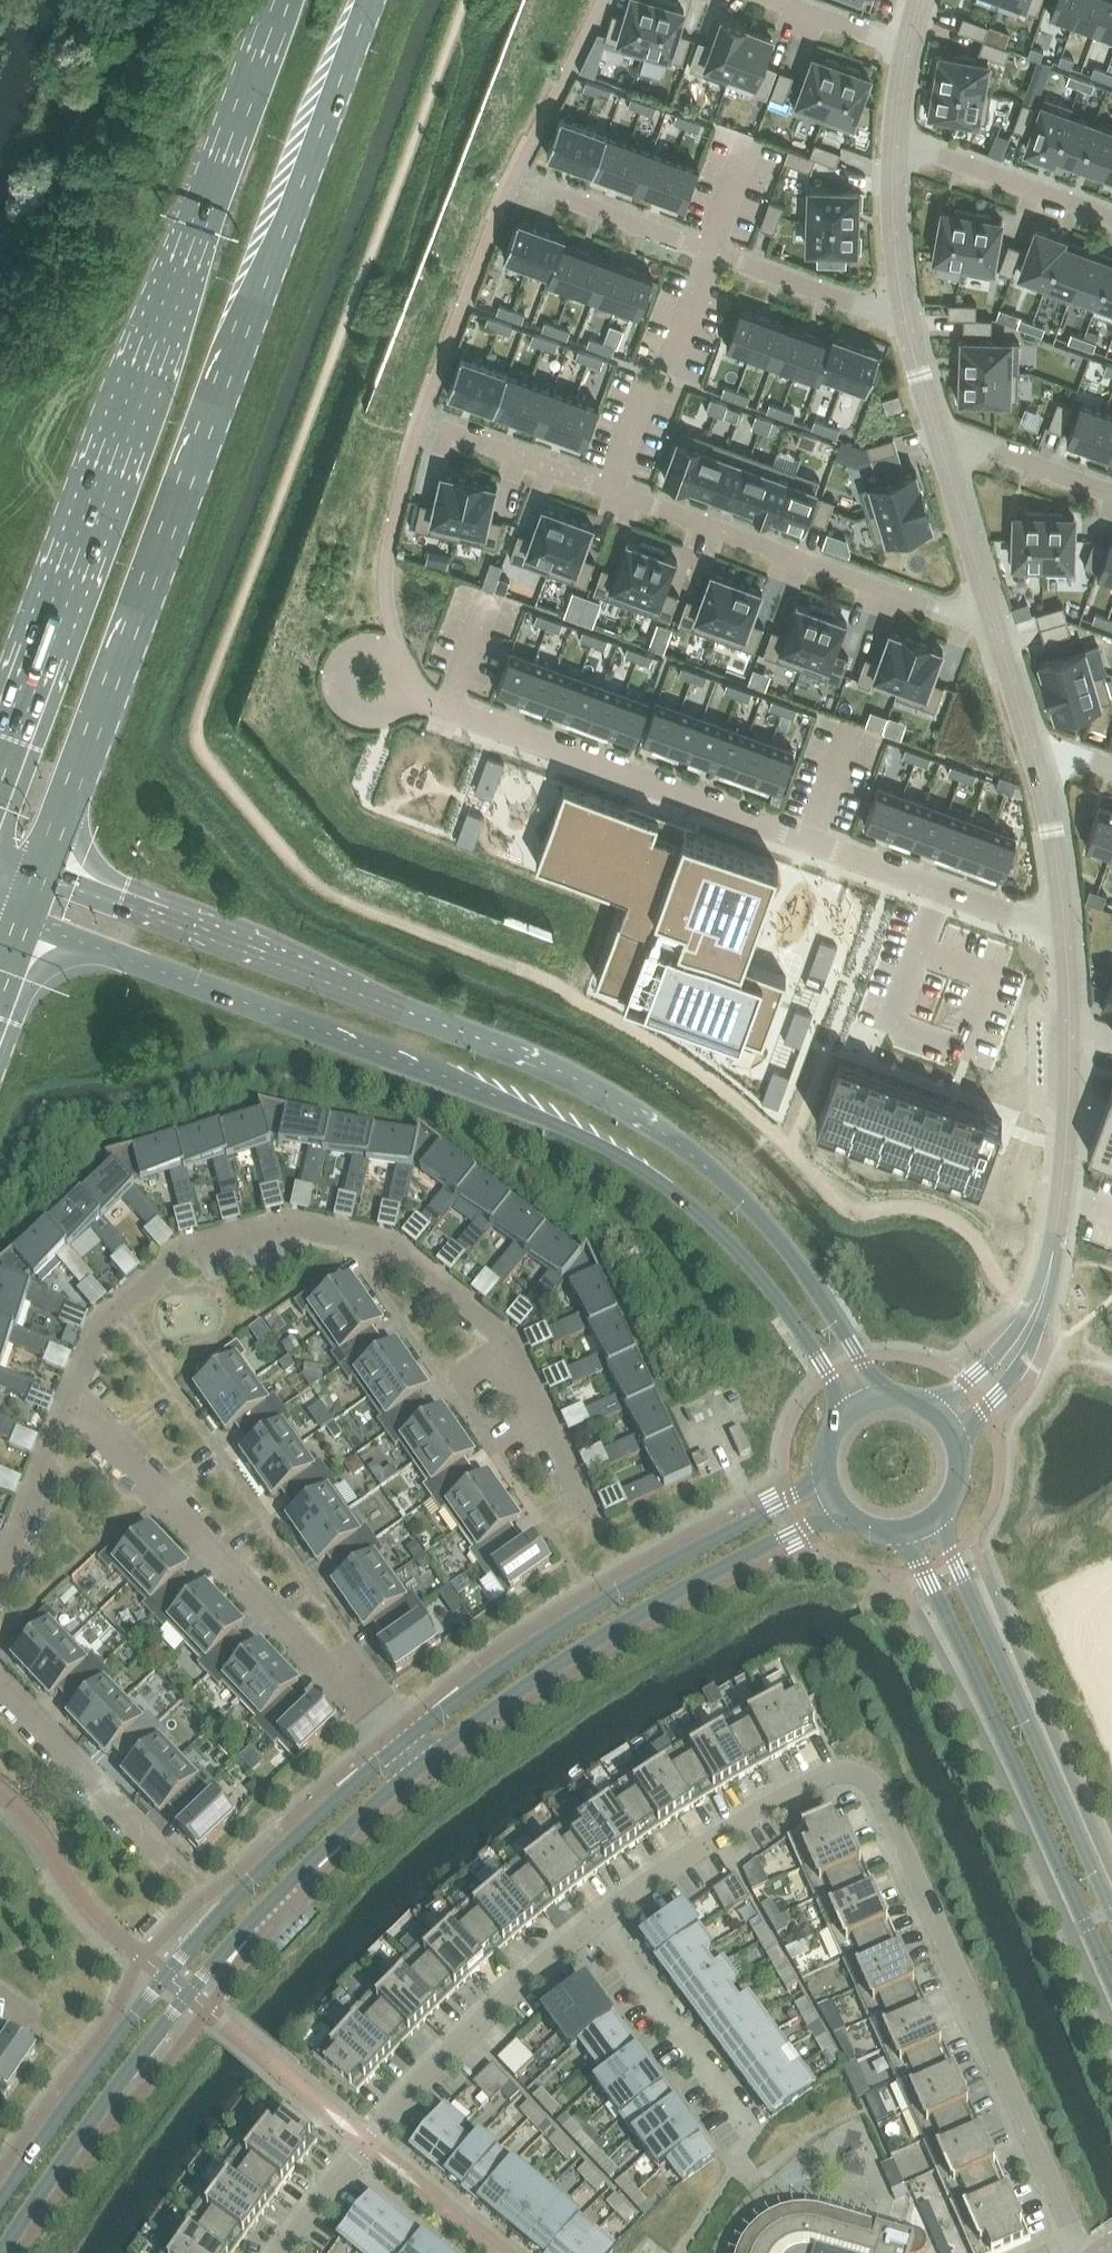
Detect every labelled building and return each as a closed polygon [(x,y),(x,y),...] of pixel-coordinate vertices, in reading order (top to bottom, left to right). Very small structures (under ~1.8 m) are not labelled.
[(605,40),(618,44),(617,48),(642,56),(659,0),(631,0),(626,17),(613,13),(605,40)] [(642,56),(668,64),(669,60),(682,63),(690,37),(677,33),(684,10),(675,8),(677,2),(669,0),(659,0),(642,56)] [(1037,14),(1042,0),(1011,0),(1024,5),(1022,9),(1037,14)] [(1050,13),(1073,22),(1080,3),(1081,0),(1054,0),(1050,13)] [(1073,22),(1096,30),(1107,0),(1081,0),(1080,3),(1073,22)] [(1096,30),(1111,36),(1111,0),(1107,0),(1096,30)] [(963,16),(958,30),(984,39),(989,26),(963,16)] [(699,42),(690,68),(704,74),(707,65),(730,74),(731,74),(747,30),(746,29),(746,28),(722,19),(717,35),(716,35),(716,36),(717,37),(715,41),(714,41),(714,42),(712,47),(699,42)] [(730,74),(727,82),(766,96),(776,70),(763,65),(764,60),(765,61),(765,59),(766,55),(767,55),(767,54),(767,53),(772,39),(747,30),(731,74),(730,74)] [(983,39),(979,52),(1005,62),(1010,49),(983,39)] [(1031,47),(1028,55),(1040,60),(1043,52),(1031,47)] [(982,93),(983,92),(988,64),(974,61),(975,57),(955,54),(955,58),(937,55),(934,70),(938,71),(936,84),(982,93)] [(1073,59),(1061,55),(1058,63),(1070,68),(1073,59)] [(814,58),(795,110),(822,121),(843,64),(826,58),(825,62),(814,58)] [(598,62),(586,59),(581,71),(594,75),(598,62)] [(843,64),(822,121),(850,131),(869,78),(858,74),(860,70),(843,64)] [(1094,67),(1091,75),(1104,79),(1106,71),(1094,67)] [(780,70),(770,97),(784,102),(793,75),(780,70)] [(1104,79),(1111,82),(1111,73),(1106,71),(1104,79)] [(1070,74),(1066,83),(1079,87),(1082,79),(1070,74)] [(1082,79),(1079,87),(1091,92),(1095,83),(1082,79)] [(586,81),(583,89),(596,94),(599,86),(586,81)] [(986,123),(991,93),(983,92),(982,93),(936,84),(933,98),(929,97),(926,113),(986,123)] [(599,86),(596,94),(608,99),(611,90),(599,86)] [(1026,150),(1052,159),(1069,115),(1070,115),(1073,107),(1046,97),(1026,150)] [(631,98),(628,106),(641,110),(644,102),(631,98)] [(644,102),(641,110),(653,115),(656,107),(644,102)] [(1023,102),(1013,129),(1026,134),(1036,107),(1023,102)] [(676,114),(673,122),(686,127),(689,119),(676,114)] [(1094,124),(1070,115),(1069,115),(1052,159),(1078,169),(1094,124)] [(561,117),(547,155),(571,163),(584,126),(561,117)] [(689,119),(686,127),(699,132),(702,123),(689,119)] [(1111,152),(1111,131),(1094,124),(1078,169),(1103,178),(1111,152)] [(584,126),(571,163),(593,172),(607,134),(584,126)] [(607,134),(593,172),(616,180),(629,143),(607,134)] [(815,142),(810,156),(816,158),(836,165),(841,152),(815,142)] [(629,143),(616,180),(638,188),(652,151),(629,143)] [(789,148),(784,162),(811,171),(816,158),(810,156),(789,148)] [(652,151),(638,188),(661,196),(674,159),(652,151)] [(1103,178),(1111,181),(1111,152),(1103,178)] [(674,159),(661,196),(685,205),(698,168),(674,159)] [(810,191),(809,220),(857,222),(857,208),(862,208),(862,192),(810,191)] [(770,201),(760,228),(773,233),(783,206),(770,201)] [(963,267),(973,212),(955,209),(954,213),(943,211),(934,262),(962,267),(963,267)] [(990,215),(973,212),(963,267),(962,267),(961,271),(991,277),(1001,222),(990,219),(990,215)] [(518,220),(504,257),(528,266),(542,228),(518,220)] [(809,220),(809,249),(860,251),(861,236),(856,236),(857,222),(809,220)] [(542,228),(528,266),(549,274),(550,274),(563,243),(565,237),(542,228)] [(1037,229),(1021,274),(1046,283),(1047,283),(1063,239),(1037,229)] [(1072,292),(1088,248),(1063,239),(1047,283),(1046,283),(1042,291),(1070,301),(1073,293),(1072,292)] [(549,274),(547,280),(571,289),(584,251),(563,243),(550,274),(549,274)] [(1009,244),(999,270),(1012,275),(1022,249),(1009,244)] [(1111,260),(1111,257),(1088,248),(1072,292),(1073,293),(1097,301),(1111,260)] [(584,251),(571,289),(593,297),(607,259),(584,251)] [(607,259),(593,297),(616,305),(630,268),(607,259)] [(1097,301),(1111,307),(1111,260),(1097,301)] [(630,268),(616,305),(640,314),(653,276),(630,268)] [(948,303),(948,317),(964,318),(976,318),(976,304),(948,303)] [(499,305),(496,313),(509,318),(512,309),(499,305)] [(740,308),(727,345),(750,354),(764,317),(740,308)] [(512,309),(509,318),(522,322),(525,314),(512,309)] [(488,317),(485,325),(498,330),(501,321),(488,317)] [(764,317),(750,354),(773,362),(786,325),(764,317)] [(964,318),(963,332),(991,333),(992,319),(976,318),(964,318)] [(1020,318),(1017,326),(1029,331),(1032,322),(1020,318)] [(501,321),(498,330),(510,334),(513,326),(501,321)] [(545,321),(542,329),(554,334),(557,326),(545,321)] [(1032,322),(1029,331),(1042,336),(1045,327),(1032,322)] [(786,325),(773,362),(796,371),(809,333),(786,325)] [(557,326),(554,334),(567,339),(570,330),(557,326)] [(533,333),(530,342),(543,346),(546,338),(533,333)] [(809,333),(796,371),(819,379),(821,373),(820,373),(832,342),(831,341),(809,333)] [(1071,333),(1068,342),(1081,346),(1084,338),(1071,333)] [(832,342),(820,373),(821,373),(843,381),(857,344),(833,335),(831,341),(832,342)] [(546,338),(543,346),(556,351),(558,342),(546,338)] [(590,338),(587,346),(599,350),(602,342),(590,338)] [(1084,338),(1081,346),(1093,351),(1096,342),(1084,338)] [(1018,372),(1019,342),(958,340),(958,356),(962,356),(962,370),(1018,372)] [(602,342),(599,350),(612,355),(615,347),(602,342)] [(857,344),(843,381),(867,390),(880,352),(857,344)] [(578,350),(575,358),(588,363),(591,354),(578,350)] [(591,354),(588,363),(600,367),(604,359),(591,354)] [(461,356),(448,393),(471,402),(485,365),(461,356)] [(507,374),(485,366),(471,403),(494,411),(507,374)] [(957,399),(1017,401),(1018,372),(962,370),(962,383),(957,384),(957,399)] [(530,382),(507,374),(494,411),(516,420),(530,382)] [(552,391),(530,382),(516,420),(539,428),(552,391)] [(724,387),(721,395),(734,399),(737,391),(724,387)] [(575,399),(552,391),(539,428),(562,436),(575,399)] [(737,391),(734,399),(746,404),(749,396),(737,391)] [(883,399),(887,412),(902,407),(898,395),(883,399)] [(711,398),(706,411),(715,414),(719,401),(711,398)] [(599,407),(575,399),(562,436),(585,445),(599,407)] [(719,401),(715,414),(723,417),(727,404),(719,401)] [(1058,402),(1048,428),(1062,433),(1071,407),(1058,402)] [(1067,440),(1090,448),(1104,411),(1080,402),(1067,440)] [(770,403),(767,411),(779,416),(782,408),(770,403)] [(782,408),(779,416),(792,421),(795,412),(782,408)] [(1104,411),(1090,448),(1111,456),(1111,414),(1104,411)] [(756,415),(751,427),(760,430),(764,418),(756,415)] [(764,418),(760,430),(768,433),(773,421),(764,418)] [(815,419),(812,428),(824,432),(827,424),(815,419)] [(827,424),(824,432),(837,437),(840,429),(827,424)] [(664,478),(688,486),(706,438),(682,429),(664,478)] [(801,431),(796,444),(805,447),(809,434),(801,431)] [(809,434),(805,447),(813,450),(818,437),(809,434)] [(689,486),(711,494),(728,446),(706,438),(688,486),(689,487),(689,486)] [(893,438),(867,445),(871,459),(897,451),(893,438)] [(711,494),(733,502),(751,454),(728,446),(711,494)] [(755,511),(756,511),(773,463),(751,454),(733,502),(755,511)] [(793,482),(797,471),(773,463),(756,511),(769,516),(779,519),(792,481),(793,482)] [(860,489),(868,516),(925,499),(921,486),(920,486),(916,472),(860,489)] [(415,529),(456,538),(469,480),(456,477),(455,477),(442,474),(435,506),(421,503),(415,529)] [(483,483),(469,480),(456,538),(496,547),(502,521),(489,518),(496,487),(483,484),(483,483)] [(779,519),(802,528),(816,490),(793,482),(792,481),(779,519)] [(835,502),(821,497),(812,522),(826,527),(835,502)] [(930,534),(928,527),(933,526),(928,513),(929,513),(925,499),(868,516),(876,543),(912,532),(914,539),(930,534)] [(551,562),(568,517),(543,508),(532,538),(519,533),(510,559),(523,563),(527,553),(551,562)] [(1013,572),(1043,572),(1045,512),(1027,511),(1027,516),(1015,515),(1013,572)] [(1045,512),(1043,572),(1072,573),(1074,517),(1062,517),(1063,512),(1045,512)] [(547,572),(586,586),(595,561),(582,556),(593,526),(568,517),(551,562),(547,572)] [(1097,574),(1111,579),(1111,537),(1111,536),(1108,545),(1098,571),(1097,574)] [(1098,571),(1108,545),(1094,540),(1084,566),(1098,571)] [(594,592),(632,606),(654,546),(641,541),(639,546),(627,542),(616,572),(603,567),(594,592)] [(654,546),(632,606),(669,620),(679,595),(666,590),(677,560),(665,556),(667,550),(654,546)] [(716,638),(737,582),(712,573),(701,603),(688,599),(678,624),(716,638)] [(716,638),(754,651),(764,626),(751,622),(762,591),(737,582),(716,638)] [(801,669),(823,608),(811,603),(809,608),(797,604),(785,634),(773,630),(763,655),(801,669)] [(1063,605),(1036,613),(1040,627),(1066,620),(1067,619),(1063,605)] [(801,669),(839,682),(848,657),(836,653),(847,622),(835,618),(836,613),(823,608),(801,669)] [(1095,613),(1093,621),(1105,626),(1108,618),(1095,613)] [(537,614),(534,622),(547,627),(550,618),(537,614)] [(547,626),(560,631),(563,623),(550,618),(547,626)] [(1066,620),(1040,627),(1044,641),(1070,633),(1066,620)] [(583,630),(580,639),(592,643),(595,635),(583,630)] [(874,677),(899,686),(900,686),(916,641),(903,636),(890,631),(879,662),(866,657),(857,682),(870,687),(874,677)] [(595,635),(592,643),(605,648),(608,640),(595,635)] [(895,696),(935,711),(944,686),(931,681),(943,651),(930,646),(930,645),(916,641),(900,686),(899,686),(895,696)] [(628,647),(625,655),(637,660),(640,651),(628,647)] [(1047,691),(1094,677),(1093,675),(1085,650),(1039,664),(1043,677),(1047,691)] [(637,659),(650,664),(653,656),(640,651),(637,659)] [(520,700),(534,662),(510,653),(496,691),(520,700)] [(534,662),(520,700),(543,708),(557,670),(534,662)] [(694,671),(682,666),(679,675),(691,679),(694,671)] [(543,708),(565,716),(579,678),(557,670),(543,708)] [(691,679),(704,684),(707,675),(694,671),(691,679)] [(1094,677),(1047,691),(1051,704),(1056,717),(1060,716),(1062,722),(1078,718),(1076,711),(1111,700),(1104,672),(1093,675),(1094,677)] [(579,678),(565,716),(588,725),(602,687),(579,678)] [(727,683),(724,691),(736,696),(739,688),(727,683)] [(588,725),(611,733),(624,695),(602,687),(588,725)] [(737,696),(749,700),(752,692),(740,687),(737,696)] [(611,733),(635,742),(648,704),(624,695),(611,733)] [(785,704),(772,699),(769,708),(782,712),(785,704)] [(656,701),(643,738),(666,746),(680,710),(656,701)] [(782,712),(794,717),(797,708),(785,704),(782,712)] [(680,710),(666,746),(688,755),(702,718),(680,710)] [(702,718),(688,755),(711,763),(725,726),(702,718)] [(725,726),(711,763),(734,772),(748,735),(725,726)] [(748,735),(734,772),(756,780),(770,743),(748,735)] [(770,743),(756,782),(780,790),(794,752),(770,743)] [(918,753),(906,748),(903,756),(915,761),(918,753)] [(915,761),(928,766),(931,757),(918,753),(915,761)] [(504,762),(487,756),(474,792),(491,798),(504,762)] [(963,769),(951,765),(948,773),(960,778),(963,769)] [(960,778),(973,782),(976,774),(963,769),(960,778)] [(1000,776),(996,788),(1004,791),(1008,779),(1000,776)] [(1008,779),(1004,791),(1012,794),(1017,782),(1008,779)] [(564,780),(535,860),(626,893),(596,977),(764,1038),(788,975),(744,959),(780,863),(671,824),(668,833),(654,828),(659,815),(564,780)] [(888,835),(902,797),(878,788),(864,826),(888,835)] [(925,805),(902,797),(888,835),(911,843),(925,805)] [(947,813),(925,805),(911,843),(933,851),(947,813)] [(1109,854),(1111,847),(1111,812),(1099,807),(1086,845),(1109,854)] [(484,817),(467,811),(456,843),(473,849),(484,817)] [(970,821),(947,813),(933,851),(956,859),(970,821)] [(993,830),(970,821),(956,859),(979,868),(993,830)] [(979,868),(1003,876),(1016,838),(993,830),(979,868)] [(1090,889),(1085,902),(1094,905),(1098,892),(1090,889)] [(1098,892),(1094,905),(1102,908),(1106,895),(1098,892)] [(821,940),(809,972),(826,978),(837,946),(821,940)] [(1102,1010),(1111,1013),(1111,981),(1102,1010)] [(795,1009),(784,1041),(801,1047),(812,1015),(795,1009)] [(839,1060),(817,1122),(980,1181),(1002,1120),(839,1060)] [(773,1070),(762,1101),(778,1107),(790,1076),(773,1070)] [(1088,1152),(1111,1160),(1111,1087),(1108,1097),(1108,1096),(1107,1100),(1108,1100),(1107,1101),(1093,1141),(1092,1140),(1091,1144),(1088,1152)] [(262,1118),(263,1118),(268,1137),(270,1137),(310,1146),(301,1188),(318,1192),(327,1149),(325,1149),(331,1122),(259,1107),(262,1118)] [(220,1130),(227,1156),(229,1155),(255,1148),(266,1190),(283,1186),(270,1137),(268,1137),(263,1118),(262,1118),(220,1130)] [(325,1149),(327,1149),(354,1155),(345,1198),(362,1201),(371,1159),(369,1158),(374,1132),(331,1122),(325,1149)] [(414,1160),(416,1161),(448,1187),(420,1221),(434,1232),(461,1198),(460,1197),(477,1175),(420,1129),(417,1141),(418,1141),(414,1160)] [(177,1141),(184,1167),(186,1166),(212,1160),(223,1202),(240,1197),(229,1155),(227,1156),(220,1130),(177,1141)] [(418,1141),(417,1141),(374,1132),(369,1158),(371,1159),(397,1165),(388,1207),(405,1211),(416,1161),(414,1160),(418,1141)] [(127,1182),(129,1181),(169,1171),(180,1213),(197,1209),(186,1166),(184,1167),(177,1141),(106,1159),(114,1167),(127,1182)] [(114,1167),(81,1197),(99,1217),(101,1216),(121,1198),(150,1231),(163,1219),(129,1181),(127,1182),(114,1167)] [(494,1224),(511,1203),(477,1175),(460,1197),(461,1198),(482,1215),(455,1249),(469,1259),(496,1226),(494,1224)] [(99,1217),(81,1197),(48,1226),(65,1247),(87,1227),(116,1260),(129,1249),(101,1216),(99,1217)] [(494,1224),(496,1226),(517,1243),(490,1276),(503,1287),(531,1254),(529,1252),(546,1231),(511,1203),(494,1224)] [(22,1285),(23,1284),(54,1257),(83,1289),(96,1278),(68,1246),(65,1247),(48,1226),(0,1268),(0,1277),(22,1285)] [(580,1258),(546,1231),(529,1252),(531,1254),(552,1271),(524,1304),(538,1315),(570,1276),(569,1274),(581,1259),(580,1258)] [(581,1259),(569,1274),(570,1276),(587,1313),(547,1331),(554,1347),(594,1329),(593,1327),(618,1316),(588,1249),(580,1258),(581,1259)] [(342,1285),(335,1275),(294,1304),(303,1317),(308,1313),(322,1334),(367,1303),(350,1279),(342,1285)] [(12,1329),(13,1328),(23,1302),(63,1319),(70,1303),(23,1284),(22,1285),(3,1279),(0,1287),(0,1325),(12,1329)] [(377,1318),(367,1303),(322,1334),(335,1353),(331,1356),(341,1370),(381,1341),(373,1330),(381,1325),(376,1317),(377,1318)] [(611,1368),(637,1357),(618,1316),(593,1327),(594,1329),(605,1354),(566,1372),(573,1388),(612,1370),(611,1368)] [(0,1325),(0,1360),(7,1344),(47,1360),(53,1344),(13,1328),(12,1329),(0,1325)] [(388,1351),(381,1341),(341,1370),(349,1382),(353,1379),(368,1400),(413,1368),(396,1345),(388,1351)] [(246,1356),(237,1343),(197,1372),(204,1382),(195,1388),(212,1411),(252,1383),(257,1380),(242,1359),(246,1356)] [(611,1368),(612,1370),(623,1394),(584,1412),(591,1428),(631,1410),(630,1408),(655,1397),(637,1357),(611,1368)] [(422,1382),(413,1368),(368,1400),(381,1419),(377,1422),(387,1436),(427,1407),(419,1395),(427,1390),(422,1383),(422,1382)] [(30,1401),(37,1385),(0,1370),(0,1389),(30,1401)] [(257,1380),(252,1383),(212,1411),(221,1425),(222,1425),(228,1432),(235,1427),(243,1438),(284,1410),(274,1396),(270,1399),(257,1380)] [(673,1437),(655,1397),(630,1408),(631,1410),(642,1435),(602,1453),(610,1469),(649,1451),(648,1449),(673,1437)] [(434,1416),(427,1407),(387,1436),(395,1448),(399,1445),(414,1466),(458,1433),(443,1411),(434,1416)] [(292,1422),(284,1410),(243,1438),(249,1448),(241,1453),(258,1477),(303,1445),(288,1425),(292,1422)] [(13,1443),(20,1426),(0,1418),(0,1437),(13,1443)] [(739,1428),(729,1433),(740,1457),(749,1453),(750,1453),(739,1428)] [(469,1448),(459,1434),(414,1466),(428,1485),(423,1488),(433,1502),(473,1473),(465,1461),(473,1456),(467,1449),(469,1448)] [(648,1449),(649,1451),(660,1475),(621,1493),(628,1508),(692,1479),(673,1437),(648,1449)] [(316,1465),(303,1445),(258,1477),(267,1491),(268,1490),(273,1497),(281,1492),(289,1504),(330,1475),(320,1462),(316,1465)] [(709,1464),(704,1453),(693,1458),(698,1469),(709,1464)] [(480,1482),(473,1473),(433,1502),(441,1514),(445,1511),(460,1531),(505,1500),(488,1476),(480,1482)] [(338,1488),(330,1475),(289,1504),(295,1513),(287,1519),(304,1542),(349,1511),(334,1491),(338,1488)] [(505,1500),(460,1531),(473,1550),(469,1553),(479,1567),(519,1538),(511,1527),(519,1522),(513,1514),(514,1514),(505,1500)] [(362,1530),(349,1511),(304,1542),(313,1556),(314,1556),(319,1563),(327,1558),(335,1570),(376,1541),(366,1527),(362,1530)] [(143,1535),(134,1526),(98,1560),(109,1572),(113,1568),(130,1586),(170,1549),(150,1528),(143,1535)] [(527,1549),(519,1538),(479,1567),(487,1579),(491,1576),(506,1597),(550,1566),(534,1544),(527,1549)] [(384,1553),(376,1541),(335,1570),(341,1579),(333,1585),(350,1608),(394,1577),(380,1556),(384,1553)] [(181,1561),(170,1549),(130,1586),(146,1604),(142,1607),(154,1619),(190,1585),(180,1575),(187,1568),(181,1562),(181,1561)] [(381,1635),(422,1607),(412,1593),(408,1596),(394,1577),(350,1608),(359,1622),(360,1622),(365,1629),(373,1624),(381,1635)] [(198,1593),(190,1585),(154,1619),(164,1630),(168,1626),(185,1645),(225,1607),(205,1586),(198,1593)] [(242,1627),(225,1607),(185,1645),(202,1662),(198,1665),(209,1677),(245,1643),(235,1633),(242,1627)] [(422,1607),(381,1635),(388,1646),(381,1651),(397,1674),(441,1643),(426,1622),(430,1619),(422,1607)] [(58,1620),(48,1608),(11,1642),(20,1651),(13,1658),(32,1679),(72,1641),(55,1623),(58,1620)] [(88,1658),(72,1641),(32,1679),(44,1691),(45,1691),(51,1697),(57,1691),(67,1701),(103,1666),(92,1655),(88,1658)] [(253,1651),(245,1643),(209,1677),(219,1688),(223,1685),(240,1703),(280,1665),(260,1644),(253,1651)] [(292,1677),(280,1665),(240,1703),(256,1720),(253,1723),(264,1735),(300,1701),(290,1691),(297,1685),(291,1678),(292,1677)] [(114,1678),(103,1666),(67,1701),(75,1709),(68,1716),(87,1737),(127,1699),(110,1681),(114,1678)] [(793,1684),(761,1700),(789,1752),(819,1736),(793,1684)] [(143,1716),(127,1699),(87,1737),(99,1749),(100,1749),(106,1755),(113,1749),(122,1759),(158,1724),(147,1713),(143,1716)] [(732,1716),(760,1767),(789,1752),(761,1700),(732,1716)] [(300,1701),(264,1735),(274,1746),(278,1743),(296,1762),(335,1724),(315,1704),(309,1710),(300,1701)] [(732,1716),(703,1733),(732,1783),(760,1767),(732,1716)] [(169,1736),(158,1724),(122,1759),(130,1768),(123,1775),(142,1795),(182,1757),(165,1739),(169,1736)] [(703,1733),(674,1750),(704,1800),(732,1783),(703,1733)] [(674,1750),(645,1768),(677,1818),(704,1800),(674,1750)] [(199,1775),(182,1757),(142,1795),(154,1808),(155,1807),(161,1813),(168,1807),(177,1817),(213,1783),(202,1771),(199,1775)] [(645,1768),(617,1787),(650,1836),(677,1818),(645,1768)] [(224,1794),(213,1783),(177,1817),(186,1827),(180,1833),(199,1853),(238,1816),(220,1797),(224,1794)] [(617,1787),(589,1807),(623,1854),(650,1836),(617,1787)] [(589,1807),(562,1826),(597,1873),(623,1854),(589,1807)] [(788,1838),(802,1870),(856,1847),(842,1815),(788,1838)] [(562,1826),(535,1847),(571,1893),(597,1873),(562,1826)] [(535,1847),(509,1868),(546,1913),(571,1893),(535,1847)] [(802,1870),(816,1900),(869,1877),(856,1847),(802,1870)] [(509,1868),(483,1889),(521,1934),(546,1913),(509,1868)] [(735,1875),(724,1883),(738,1908),(750,1901),(735,1875)] [(816,1900),(829,1931),(883,1907),(869,1877),(816,1900)] [(724,1883),(713,1891),(726,1914),(738,1908),(724,1883)] [(483,1889),(457,1912),(496,1955),(521,1934),(483,1889)] [(761,1908),(769,1922),(780,1916),(772,1902),(761,1908)] [(829,1931),(842,1961),(896,1937),(883,1907),(829,1931)] [(656,1960),(698,1930),(684,1911),(643,1942),(656,1960)] [(457,1912),(432,1934),(472,1977),(496,1955),(457,1912)] [(780,1916),(769,1922),(778,1936),(788,1930),(780,1916)] [(754,1932),(760,1943),(771,1938),(764,1926),(754,1932)] [(698,1930),(656,1960),(669,1978),(711,1947),(698,1930)] [(432,1934),(407,1957),(448,2000),(472,1977),(432,1934)] [(842,1961),(856,1991),(909,1967),(896,1937),(842,1961)] [(771,1938),(760,1943),(767,1955),(777,1949),(771,1938)] [(711,1947),(669,1978),(682,1995),(723,1965),(711,1947)] [(407,1957),(384,1981),(425,2022),(448,2000),(407,1957)] [(775,1968),(781,1980),(792,1974),(785,1963),(775,1968)] [(682,1995),(695,2012),(736,1982),(723,1965),(682,1995)] [(856,1991),(869,2021),(923,1997),(909,1967),(856,1991)] [(781,1980),(788,1992),(798,1986),(792,1974),(781,1980)] [(384,1981),(360,2005),(402,2046),(425,2022),(384,1981)] [(544,2014),(558,2033),(600,2003),(586,1984),(544,2014)] [(739,2005),(727,1989),(695,2012),(708,2029),(739,2005)] [(869,2021),(883,2052),(936,2028),(923,1997),(869,2021)] [(761,2016),(749,1999),(708,2029),(720,2047),(761,2016)] [(796,2005),(802,2017),(813,2011),(806,2000),(796,2005)] [(600,2003),(558,2033),(571,2050),(612,2020),(600,2003)] [(360,2005),(337,2030),(380,2069),(402,2046),(360,2005)] [(813,2011),(802,2017),(809,2029),(819,2023),(813,2011)] [(774,2033),(761,2016),(720,2047),(733,2064),(774,2033)] [(581,2044),(593,2061),(625,2037),(612,2020),(571,2050),(571,2051),(581,2044)] [(883,2052),(896,2082),(950,2058),(936,2028),(883,2052)] [(380,2069),(337,2030),(313,2057),(357,2095),(380,2069)] [(733,2064),(746,2081),(787,2051),(774,2033),(733,2064)] [(817,2042),(823,2054),(833,2048),(827,2036),(817,2042)] [(35,2053),(12,2037),(7,2044),(0,2039),(0,2087),(8,2092),(35,2053)] [(596,2084),(596,2085),(638,2054),(625,2037),(593,2061),(605,2077),(596,2084)] [(507,2051),(526,2070),(535,2060),(517,2042),(517,2041),(507,2051)] [(833,2048),(823,2054),(830,2065),(840,2059),(833,2048)] [(497,2060),(516,2079),(526,2070),(507,2051),(497,2060)] [(799,2068),(787,2051),(746,2081),(758,2098),(799,2068)] [(650,2072),(638,2054),(596,2085),(609,2102),(650,2072)] [(896,2082),(909,2112),(963,2088),(950,2058),(896,2082)] [(483,2074),(501,2094),(511,2103),(520,2094),(492,2065),(483,2074)] [(799,2068),(758,2098),(772,2117),(813,2087),(799,2068)] [(663,2089),(650,2072),(609,2102),(622,2119),(663,2089)] [(491,2103),(501,2094),(483,2074),(473,2084),(491,2103)] [(909,2112),(923,2142),(976,2118),(963,2088),(909,2112)] [(622,2119),(634,2136),(676,2106),(663,2089),(622,2119)] [(534,2098),(543,2108),(551,2100),(542,2090),(534,2098)] [(551,2100),(543,2108),(552,2118),(561,2110),(551,2100)] [(520,2111),(530,2121),(538,2113),(529,2103),(520,2111)] [(634,2136),(647,2154),(688,2123),(676,2106),(634,2136)] [(272,2107),(250,2135),(297,2170),(318,2143),(272,2107)] [(413,2150),(431,2165),(463,2126),(445,2111),(413,2150)] [(530,2121),(539,2131),(547,2123),(538,2113),(530,2121)] [(923,2142),(936,2172),(990,2148),(976,2118),(923,2142)] [(563,2129),(572,2139),(580,2131),(571,2121),(563,2129)] [(647,2154),(660,2171),(701,2140),(688,2123),(647,2154)] [(464,2127),(463,2126),(431,2165),(447,2179),(472,2148),(457,2135),(464,2127)] [(572,2139),(581,2149),(590,2141),(580,2131),(572,2139)] [(549,2142),(559,2152),(567,2144),(558,2134),(549,2142)] [(250,2135),(230,2161),(277,2196),(297,2170),(250,2135)] [(496,2153),(479,2139),(472,2148),(447,2179),(464,2193),(496,2153)] [(701,2140),(660,2171),(670,2165),(683,2183),(715,2159),(701,2140)] [(559,2152),(568,2162),(576,2154),(567,2144),(559,2152)] [(963,2232),(972,2252),(1002,2252),(1031,2240),(990,2148),(936,2172),(963,2232)] [(592,2160),(601,2170),(609,2162),(600,2152),(592,2160)] [(513,2167),(496,2153),(464,2193),(480,2206),(513,2167)] [(230,2161),(210,2188),(258,2222),(277,2196),(230,2161)] [(609,2162),(601,2170),(610,2180),(619,2172),(609,2162)] [(893,2162),(881,2167),(892,2191),(904,2186),(893,2162)] [(578,2173),(587,2183),(596,2174),(587,2165),(578,2173)] [(480,2206),(497,2220),(529,2180),(513,2167),(480,2206)] [(596,2174),(587,2183),(597,2192),(605,2184),(596,2174)] [(497,2220),(513,2233),(546,2194),(529,2180),(497,2220)] [(621,2191),(630,2201),(638,2193),(629,2183),(621,2191)] [(210,2188),(191,2215),(239,2249),(258,2222),(210,2188)] [(638,2193),(630,2201),(639,2211),(648,2203),(638,2193)] [(513,2233),(530,2247),(562,2208),(546,2194),(513,2233)] [(607,2204),(617,2213),(625,2205),(616,2195),(607,2204)] [(373,2199),(340,2238),(358,2252),(391,2214),(373,2199)] [(916,2232),(828,2206),(821,2205),(814,2203),(807,2203),(800,2203),(793,2204),(786,2205),(780,2207),(773,2209),(767,2212),(761,2216),(755,2220),(750,2225),(745,2230),(741,2236),(737,2241),(733,2248),(731,2252),(924,2252),(926,2250),(927,2246),(926,2242),(925,2238),(923,2236),(921,2234),(918,2233),(916,2232)] [(625,2205),(617,2213),(626,2223),(634,2215),(625,2205)] [(537,2252),(552,2252),(579,2221),(562,2208),(530,2247),(537,2252)] [(407,2228),(391,2214),(358,2252),(386,2252),(407,2228)] [(191,2215),(172,2242),(189,2252),(236,2252),(239,2249),(191,2215)] [(595,2235),(595,2234),(579,2222),(579,2221),(552,2252),(580,2252),(595,2235)] [(407,2228),(386,2252),(414,2252),(424,2241),(407,2228)] [(613,2250),(595,2235),(580,2252),(611,2252),(613,2250)] [(424,2241),(414,2252),(438,2252),(424,2241)] [(172,2242),(164,2252),(188,2252),(172,2242)]
